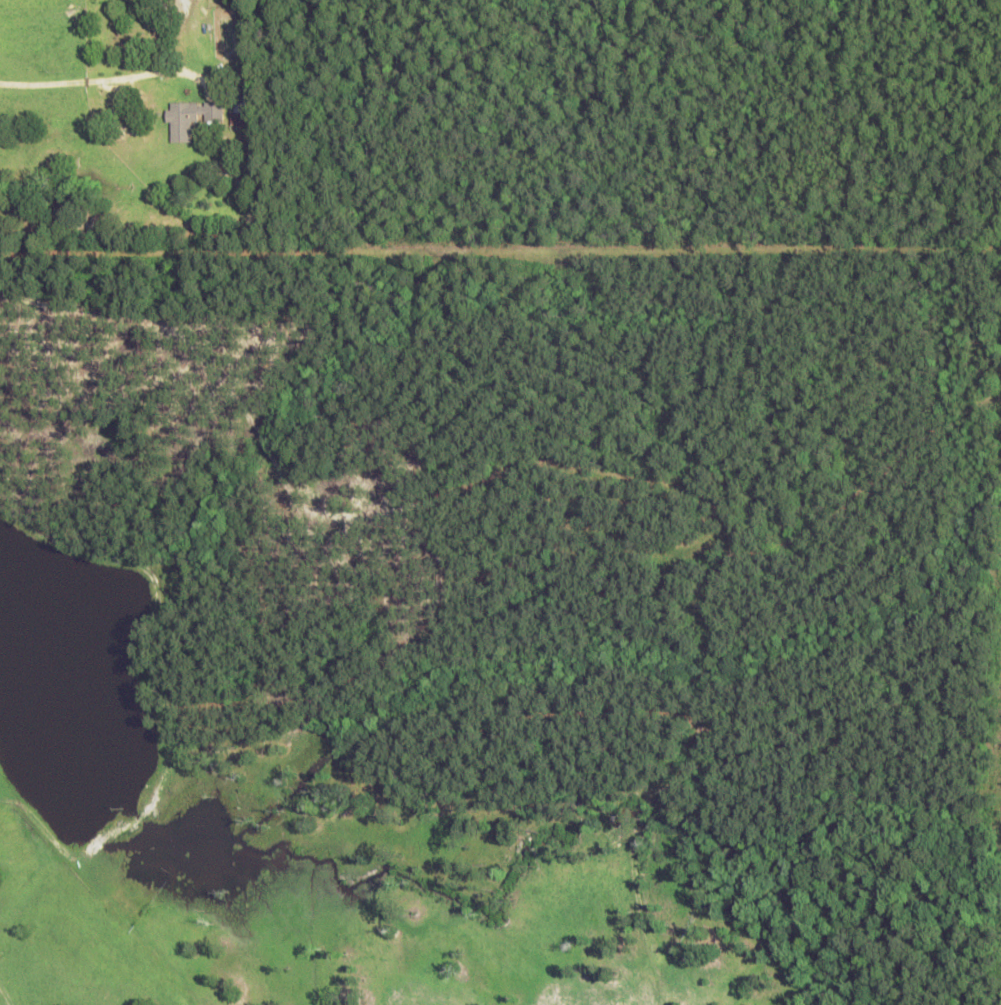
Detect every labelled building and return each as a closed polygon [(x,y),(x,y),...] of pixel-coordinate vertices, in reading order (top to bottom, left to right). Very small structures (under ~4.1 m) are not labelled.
[(190,121),(220,122),(220,102),(168,102),(167,142),(190,142),(190,121)]
